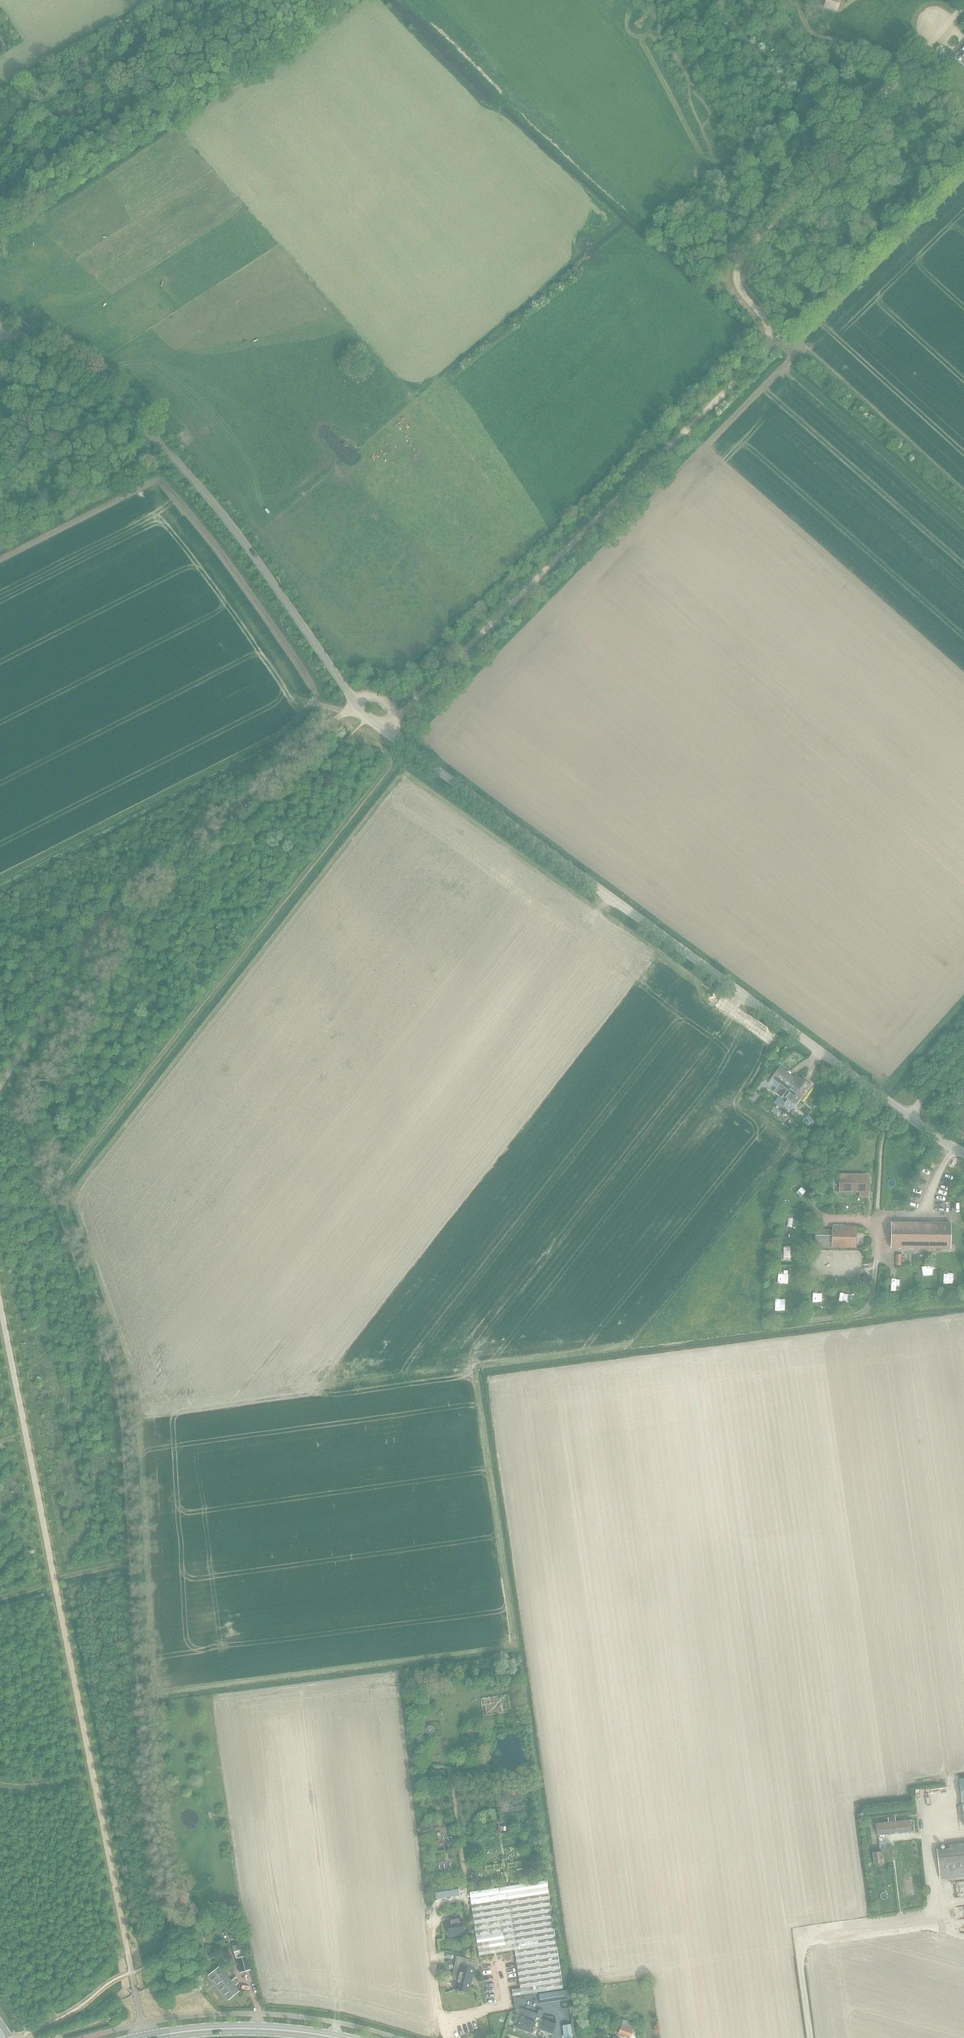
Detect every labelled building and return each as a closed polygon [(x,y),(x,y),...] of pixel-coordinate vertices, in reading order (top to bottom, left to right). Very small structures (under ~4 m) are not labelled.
[(840,8),(841,0),(825,0),(824,6),(840,8)] [(955,57),(963,65),(963,63),(963,47),(955,57)] [(801,1098),(811,1084),(797,1074),(794,1077),(779,1066),(772,1077),(780,1083),(774,1091),(781,1096),(787,1088),(801,1098)] [(867,1189),(868,1175),(840,1175),(839,1192),(860,1192),(860,1189),(867,1189)] [(951,1248),(951,1224),(890,1224),(890,1248),(951,1248)] [(831,1226),(831,1230),(814,1230),(814,1248),(855,1248),(856,1226),(831,1226)] [(878,1835),(915,1831),(914,1820),(877,1824),(878,1835)] [(948,1844),(948,1848),(937,1849),(940,1878),(963,1875),(963,1843),(948,1844)] [(874,1862),(887,1860),(886,1849),(872,1851),(874,1862)] [(512,1996),(563,1988),(546,1880),(468,1892),(478,1956),(514,1950),(519,1986),(511,1988),(512,1996)] [(463,1933),(461,1917),(446,1920),(449,1936),(463,1933)] [(236,1958),(240,1972),(251,1969),(247,1955),(236,1958)] [(459,1967),(453,1989),(468,1992),(476,1960),(457,1955),(454,1965),(459,1967)] [(218,1965),(207,1974),(227,1998),(238,1989),(234,1984),(237,1981),(233,1977),(230,1979),(218,1965)] [(541,2003),(564,1999),(563,1990),(539,1993),(541,2003)] [(552,2033),(555,2023),(540,2018),(543,2010),(539,2008),(537,2012),(523,2008),(516,2027),(531,2032),(534,2025),(539,2027),(539,2029),(552,2033)] [(630,2037),(633,2027),(621,2023),(618,2033),(630,2037)] [(562,2025),(564,2037),(572,2037),(570,2024),(562,2025)]
